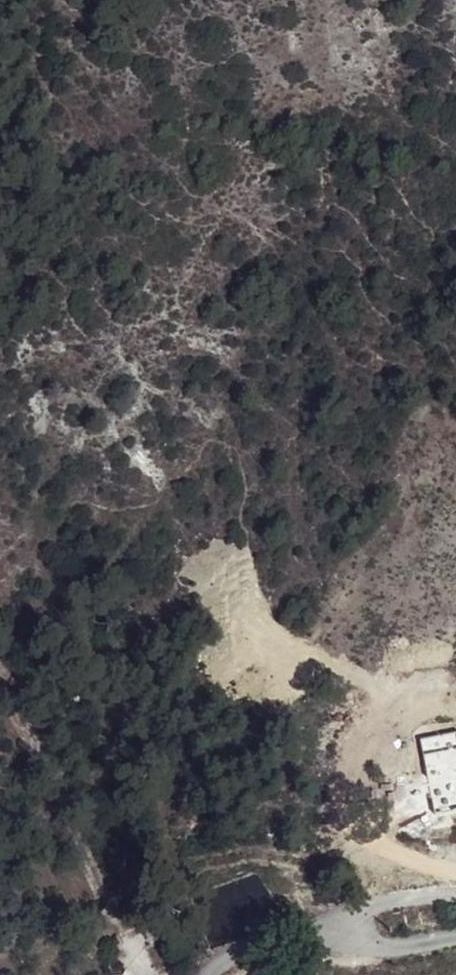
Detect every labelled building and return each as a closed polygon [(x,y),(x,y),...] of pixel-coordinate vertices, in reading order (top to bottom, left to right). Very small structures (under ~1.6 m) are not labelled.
[(455,860),(455,841),(443,843),(446,861),(455,860)]
